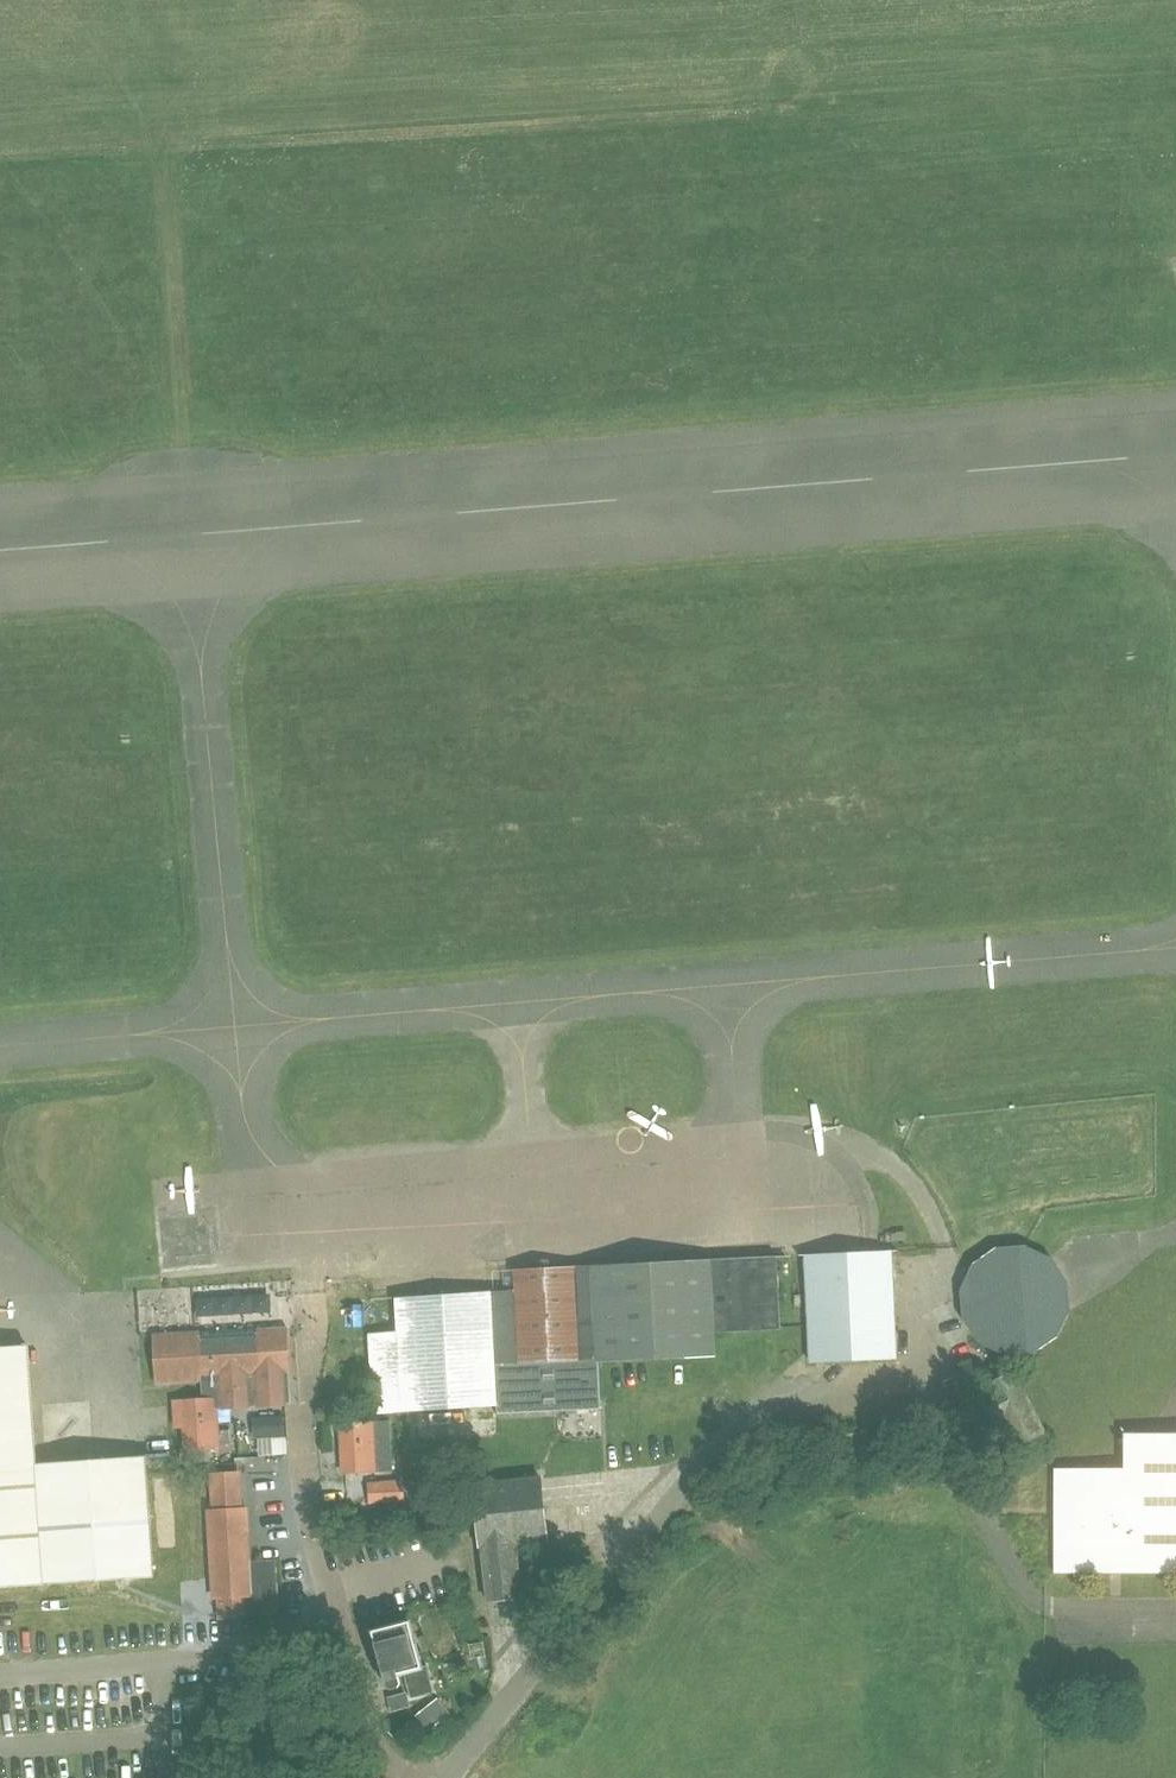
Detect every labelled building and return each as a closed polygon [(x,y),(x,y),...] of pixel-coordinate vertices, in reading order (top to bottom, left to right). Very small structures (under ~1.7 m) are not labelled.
[(975,1264),(963,1290),(964,1315),(982,1340),(1010,1353),(1038,1351),(1062,1336),(1074,1311),(1072,1278),(1055,1254),(1030,1243),(1002,1244),(975,1264)] [(893,1251),(808,1256),(814,1359),(898,1355),(893,1251)] [(397,1331),(369,1332),(374,1411),(496,1405),(497,1413),(601,1408),(598,1361),(716,1355),(714,1332),(780,1329),(776,1255),(514,1269),(515,1289),(491,1290),(395,1296),(397,1331)] [(199,1331),(154,1334),(157,1382),(201,1379),(202,1398),(216,1397),(217,1406),(221,1406),(221,1407),(250,1406),(250,1404),(257,1403),(257,1405),(287,1403),(286,1402),(291,1401),(289,1372),(290,1372),(287,1325),(258,1327),(258,1326),(199,1330),(199,1331)] [(0,1348),(0,1586),(43,1583),(39,1530),(35,1462),(27,1346),(0,1348)] [(994,1389),(970,1402),(985,1431),(1009,1418),(1023,1446),(1049,1432),(1017,1371),(991,1385),(994,1389)] [(202,1398),(173,1400),(175,1426),(184,1426),(185,1447),(219,1445),(217,1406),(216,1397),(202,1398)] [(284,1415),(255,1416),(255,1438),(270,1437),(284,1437),(284,1415)] [(391,1421),(340,1424),(343,1471),(394,1469),(391,1421)] [(1055,1572),(1175,1572),(1175,1431),(1125,1431),(1125,1468),(1055,1468),(1055,1572)] [(284,1437),(270,1437),(271,1454),(285,1454),(284,1437)] [(145,1455),(35,1462),(39,1530),(43,1583),(153,1575),(149,1525),(145,1455)] [(216,1508),(211,1508),(216,1596),(220,1596),(221,1617),(278,1613),(275,1558),(250,1559),(247,1506),(241,1506),(239,1470),(214,1472),(216,1508)] [(542,1477),(473,1484),(481,1553),(484,1553),(490,1608),(523,1604),(516,1543),(548,1540),(542,1477)] [(402,1482),(369,1483),(370,1502),(403,1501),(402,1482)] [(410,1621),(372,1631),(387,1687),(390,1689),(399,1686),(400,1683),(398,1674),(404,1672),(410,1698),(433,1692),(426,1665),(422,1666),(410,1621)] [(438,1698),(415,1716),(428,1732),(450,1714),(438,1698)]
